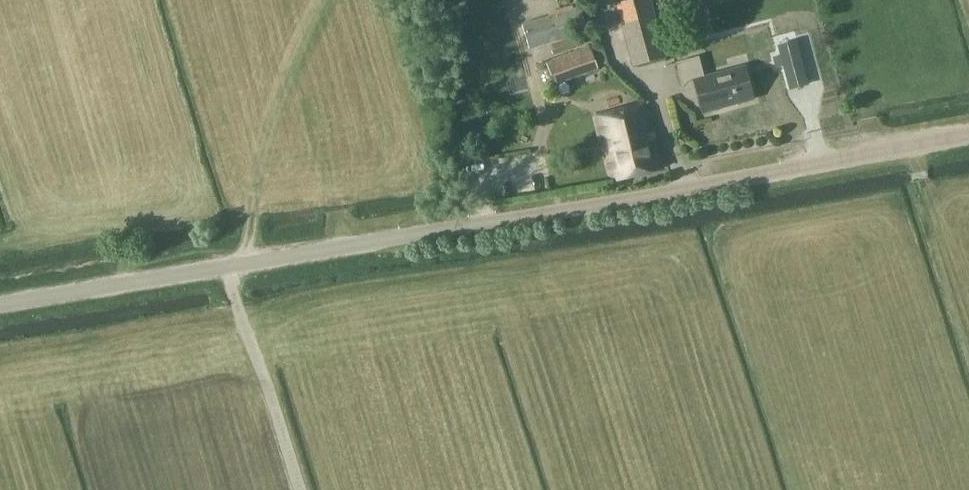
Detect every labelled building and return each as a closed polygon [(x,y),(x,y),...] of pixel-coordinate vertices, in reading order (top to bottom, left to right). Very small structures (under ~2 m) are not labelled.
[(665,57),(651,0),(628,0),(618,2),(634,64),(665,57)] [(530,49),(588,31),(580,6),(522,23),(530,49)] [(784,65),(791,88),(808,84),(796,41),(779,45),(782,55),(774,57),(777,67),(784,65)] [(554,85),(600,69),(591,45),(546,61),(554,85)] [(703,111),(753,98),(745,66),(704,77),(699,57),(678,62),(684,86),(696,83),(703,111)] [(614,180),(662,168),(646,103),(598,116),(614,180)]
